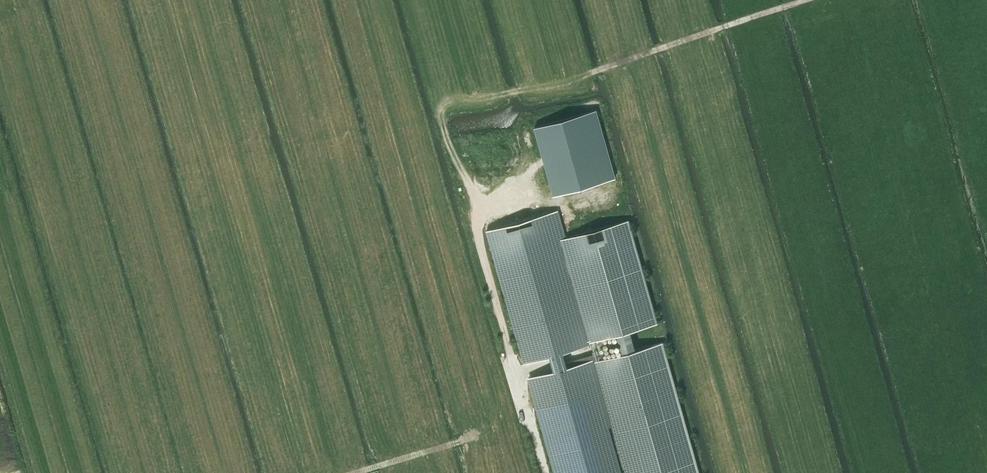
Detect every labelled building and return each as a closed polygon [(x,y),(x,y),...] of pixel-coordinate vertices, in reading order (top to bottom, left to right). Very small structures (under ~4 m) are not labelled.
[(593,110),(537,125),(553,191),(613,175),(593,110)] [(558,211),(487,231),(523,360),(548,353),(561,350),(616,334),(630,330),(657,323),(629,220),(565,238),(558,211)] [(528,377),(529,380),(555,472),(699,472),(663,342),(635,350),(630,330),(616,334),(622,354),(596,361),(594,361),(593,359),(566,366),(561,350),(548,353),(552,370),(528,377)]
